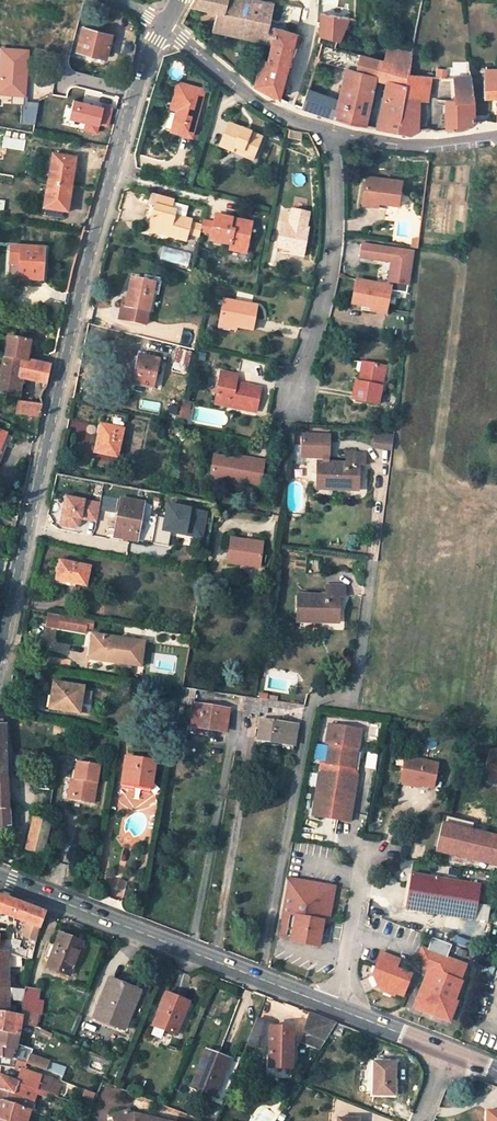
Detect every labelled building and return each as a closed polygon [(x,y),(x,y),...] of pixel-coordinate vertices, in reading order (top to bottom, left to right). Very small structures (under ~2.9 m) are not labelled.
[(218,12),(212,29),(264,42),(268,27),(269,24),(225,13),(228,0),(193,0),(191,6),(218,12)] [(267,4),(252,0),(228,0),(225,13),(269,24),(274,5),(267,4)] [(320,14),(349,19),(357,20),(358,0),(320,0),(320,14)] [(320,14),(319,36),(339,41),(349,19),(320,14)] [(111,35),(113,27),(85,19),(83,27),(111,35)] [(82,27),(77,49),(106,57),(111,35),(83,27),(82,27)] [(278,98),(294,40),(298,42),(300,35),(268,27),(264,42),(271,43),(268,60),(261,58),(254,84),(278,98)] [(335,99),(331,117),(366,125),(376,78),(380,60),(337,47),(339,41),(319,36),(319,42),(322,43),(317,58),(343,65),(335,99)] [(387,47),(384,61),(410,69),(410,67),(411,59),(413,52),(387,47)] [(375,126),(375,127),(397,132),(404,97),(409,74),(410,69),(384,61),(380,60),(376,78),(388,81),(378,126),(375,126)] [(438,76),(446,77),(447,69),(438,68),(438,76)] [(486,70),(485,97),(496,97),(496,69),(486,70)] [(427,100),(431,76),(409,74),(404,97),(421,99),(427,100)] [(454,77),(455,100),(445,100),(446,131),(458,128),(460,130),(474,124),(474,102),(470,76),(454,77)] [(179,101),(176,110),(171,130),(192,136),(205,88),(177,81),(172,99),(179,101)] [(335,99),(308,88),(301,108),(331,117),(335,99)] [(420,131),(421,99),(404,97),(397,132),(410,135),(411,133),(420,131)] [(172,99),(170,108),(176,110),(179,101),(172,99)] [(429,100),(427,100),(421,99),(420,131),(429,129),(429,100)] [(110,123),(98,120),(93,139),(79,137),(78,140),(108,146),(115,124),(110,123)] [(242,130),(229,124),(220,148),(233,153),(234,149),(254,157),(262,138),(242,130)] [(233,153),(252,161),(254,157),(234,149),(233,153)] [(77,158),(53,154),(48,182),(43,208),(66,212),(71,186),(68,185),(72,167),(75,168),(77,158)] [(375,159),(366,159),(365,172),(375,172),(375,159)] [(398,206),(401,183),(366,178),(363,199),(378,201),(378,204),(398,206)] [(191,220),(183,218),(186,207),(171,203),(172,198),(148,192),(146,203),(152,205),(147,226),(169,232),(168,236),(185,241),(187,232),(198,235),(199,230),(200,225),(190,222),(191,220)] [(363,199),(363,206),(378,208),(378,204),(378,201),(363,199)] [(146,203),(140,224),(147,226),(152,205),(146,203)] [(305,228),(308,215),(293,211),(290,226),(305,228)] [(240,222),(230,220),(231,218),(214,214),(212,222),(210,232),(209,239),(225,243),(230,244),(228,249),(246,253),(252,224),(252,222),(240,220),(240,222)] [(212,222),(201,220),(200,225),(199,230),(210,232),(212,222)] [(290,226),(282,224),(277,248),(290,250),(291,248),(304,251),(308,229),(305,228),(290,226)] [(146,230),(168,236),(169,232),(147,226),(146,230)] [(396,290),(408,292),(414,249),(361,242),(359,258),(390,262),(387,281),(397,282),(396,290)] [(11,250),(9,278),(39,280),(39,269),(40,259),(44,258),(45,248),(19,247),(19,250),(11,250)] [(290,250),(290,254),(303,256),(304,251),(291,248),(290,250)] [(228,256),(244,259),(245,253),(229,251),(228,256)] [(154,283),(152,293),(158,294),(162,278),(145,274),(143,280),(154,283)] [(143,280),(131,278),(126,300),(124,300),(123,306),(120,319),(145,325),(148,311),(152,293),(154,283),(143,280)] [(392,286),(357,279),(351,303),(372,308),(373,304),(387,307),(392,286)] [(257,307),(223,300),(219,323),(236,326),(253,330),(257,307)] [(372,308),(371,312),(386,315),(387,307),(373,304),(372,308)] [(236,326),(219,323),(218,328),(230,331),(230,328),(236,329),(236,326)] [(27,360),(31,340),(9,336),(0,388),(0,394),(16,396),(19,377),(23,378),(43,383),(47,384),(51,366),(27,360)] [(191,352),(177,349),(175,359),(188,362),(191,352)] [(159,359),(139,355),(133,384),(153,388),(159,359)] [(377,404),(384,366),(365,362),(361,382),(358,382),(355,381),(352,399),(377,404)] [(238,375),(221,371),(219,379),(220,380),(218,390),(217,389),(215,403),(227,406),(229,399),(240,401),(239,408),(256,411),(261,388),(236,383),(238,375)] [(227,406),(239,408),(240,401),(229,399),(227,406)] [(43,404),(20,400),(17,413),(40,417),(43,404)] [(187,419),(190,403),(182,402),(179,418),(187,419)] [(126,416),(113,414),(110,426),(102,424),(100,434),(98,434),(95,452),(117,457),(126,416)] [(390,449),(392,435),(376,433),(374,446),(390,449)] [(358,490),(359,465),(364,465),(364,455),(347,454),(346,464),(329,463),(330,437),(303,436),(302,447),(308,447),(308,458),(323,458),(323,463),(318,463),(317,486),(345,487),(345,490),(358,490)] [(239,460),(215,456),(214,466),(213,466),(210,479),(223,481),(223,479),(223,474),(236,476),(235,481),(253,483),(253,481),(261,482),(264,461),(239,457),(239,460)] [(129,487),(127,496),(142,499),(144,489),(129,487)] [(101,502),(66,496),(61,524),(75,527),(80,524),(81,518),(97,521),(101,502)] [(103,498),(102,510),(117,511),(118,499),(103,498)] [(136,540),(143,503),(121,499),(115,530),(114,536),(121,537),(136,540)] [(166,517),(158,516),(153,543),(168,546),(171,531),(201,536),(206,511),(168,504),(166,517)] [(263,543),(232,539),(228,561),(260,566),(263,543)] [(89,566),(60,560),(56,579),(76,583),(86,585),(89,566)] [(327,596),(298,595),(298,619),(326,619),(326,622),(338,623),(339,596),(344,596),(345,585),(327,585),(327,596)] [(60,615),(58,627),(86,631),(87,626),(93,627),(94,620),(60,615)] [(144,642),(93,634),(91,648),(93,648),(92,658),(140,666),(144,642)] [(84,687),(54,681),(50,707),(80,713),(80,712),(84,690),(84,687)] [(194,703),(196,689),(184,687),(181,701),(194,703)] [(92,692),(84,690),(80,712),(88,713),(89,711),(90,711),(92,700),(90,700),(92,692)] [(260,710),(262,698),(244,696),(242,711),(260,713),(260,710)] [(260,710),(267,711),(268,705),(289,708),(305,704),(262,698),(260,710)] [(211,706),(195,704),(192,726),(226,731),(229,709),(216,707),(214,707),(211,706)] [(281,722),(261,718),(258,738),(294,744),(298,725),(286,723),(286,719),(281,718),(281,722)] [(9,832),(5,724),(0,724),(0,832),(9,832)] [(330,744),(326,764),(321,762),(312,815),(341,820),(351,813),(358,773),(354,768),(351,768),(354,748),(359,748),(362,730),(329,724),(326,743),(330,744)] [(63,735),(71,737),(72,728),(64,727),(63,735)] [(354,748),(351,768),(354,768),(358,773),(361,752),(358,751),(359,748),(354,748)] [(490,748),(486,765),(490,766),(490,767),(490,768),(491,769),(491,771),(492,773),(493,774),(495,776),(496,778),(496,748),(490,748)] [(156,761),(126,756),(122,782),(136,785),(136,781),(152,784),(156,761)] [(437,763),(405,756),(400,780),(433,787),(437,763)] [(100,765),(78,761),(75,779),(72,798),(94,802),(100,765)] [(492,773),(491,771),(491,769),(490,768),(490,767),(490,766),(486,765),(482,777),(496,781),(496,778),(495,776),(493,774),(492,773)] [(350,822),(351,813),(341,820),(350,822)] [(49,821),(32,818),(27,839),(44,842),(49,821)] [(27,839),(24,851),(41,854),(44,842),(27,839)] [(453,847),(451,858),(467,860),(469,849),(453,847)] [(404,911),(474,920),(479,884),(408,874),(404,911)] [(335,885),(286,876),(276,933),(291,936),(290,940),(319,945),(323,919),(328,921),(335,885)] [(27,923),(23,933),(24,937),(37,941),(39,927),(45,912),(43,911),(0,895),(0,913),(27,923)] [(83,943),(61,934),(48,966),(70,975),(83,943)] [(465,964),(446,957),(451,944),(431,937),(426,949),(421,947),(418,956),(422,967),(427,969),(417,999),(422,1010),(441,1017),(452,1013),(457,1001),(454,1000),(461,981),(459,980),(465,964)] [(9,961),(18,963),(19,957),(0,951),(0,987),(10,988),(9,961)] [(398,959),(381,952),(372,974),(377,986),(381,987),(380,989),(394,994),(395,992),(402,994),(410,973),(395,967),(398,959)] [(140,992),(111,979),(94,1017),(124,1030),(140,992)] [(15,1006),(10,1005),(10,988),(0,987),(0,1012),(15,1014),(15,1006)] [(10,1000),(23,1002),(25,989),(10,988),(10,1000)] [(23,1002),(22,1011),(35,1013),(37,1000),(39,991),(26,988),(26,989),(25,989),(23,1002)] [(190,1002),(168,993),(154,1026),(177,1035),(190,1002)] [(422,1010),(417,999),(414,1007),(422,1010)] [(38,1014),(41,1014),(44,1002),(37,1000),(35,1013),(38,1014)] [(36,1027),(38,1014),(35,1013),(22,1011),(21,1015),(15,1014),(0,1012),(0,1031),(20,1035),(23,1023),(30,1025),(36,1027)] [(304,1032),(327,1040),(338,1023),(311,1013),(304,1032)] [(254,1047),(270,1048),(272,1028),(272,1026),(257,1021),(247,1045),(254,1047)] [(338,1023),(336,1030),(343,1032),(345,1026),(338,1023)] [(162,1037),(164,1030),(154,1027),(151,1033),(162,1037)] [(270,1055),(270,1067),(266,1066),(266,1068),(266,1079),(291,1079),(292,1068),(293,1028),(272,1028),(270,1048),(270,1055)] [(18,1044),(20,1035),(0,1031),(0,1043),(6,1043),(6,1047),(14,1049),(16,1050),(18,1044)] [(14,1049),(6,1047),(6,1043),(0,1043),(0,1057),(11,1059),(14,1049)] [(33,1049),(18,1044),(16,1050),(14,1049),(11,1059),(17,1060),(27,1063),(30,1054),(31,1055),(33,1049)] [(229,1059),(207,1051),(192,1088),(213,1097),(229,1059)] [(49,1063),(50,1061),(31,1055),(30,1054),(27,1063),(46,1070),(49,1063)] [(56,1065),(49,1063),(46,1070),(54,1073),(56,1065)] [(394,1064),(375,1063),(374,1093),(393,1094),(394,1064)] [(63,1077),(66,1068),(56,1065),(54,1073),(60,1075),(63,1077)] [(52,1083),(53,1081),(22,1070),(17,1083),(52,1095),(56,1097),(60,1086),(52,1083)] [(23,1098),(20,1106),(31,1110),(37,1094),(50,1098),(52,1095),(17,1083),(1,1076),(0,1076),(0,1090),(23,1098)] [(93,1100),(95,1094),(88,1092),(86,1097),(93,1100)] [(36,1117),(30,1114),(31,1110),(20,1106),(3,1100),(0,1101),(0,1120),(2,1120),(34,1120),(36,1117)] [(138,1114),(135,1113),(129,1115),(128,1110),(113,1115),(115,1120),(164,1120),(138,1114)] [(488,1112),(488,1120),(496,1120),(496,1113),(488,1112)]
